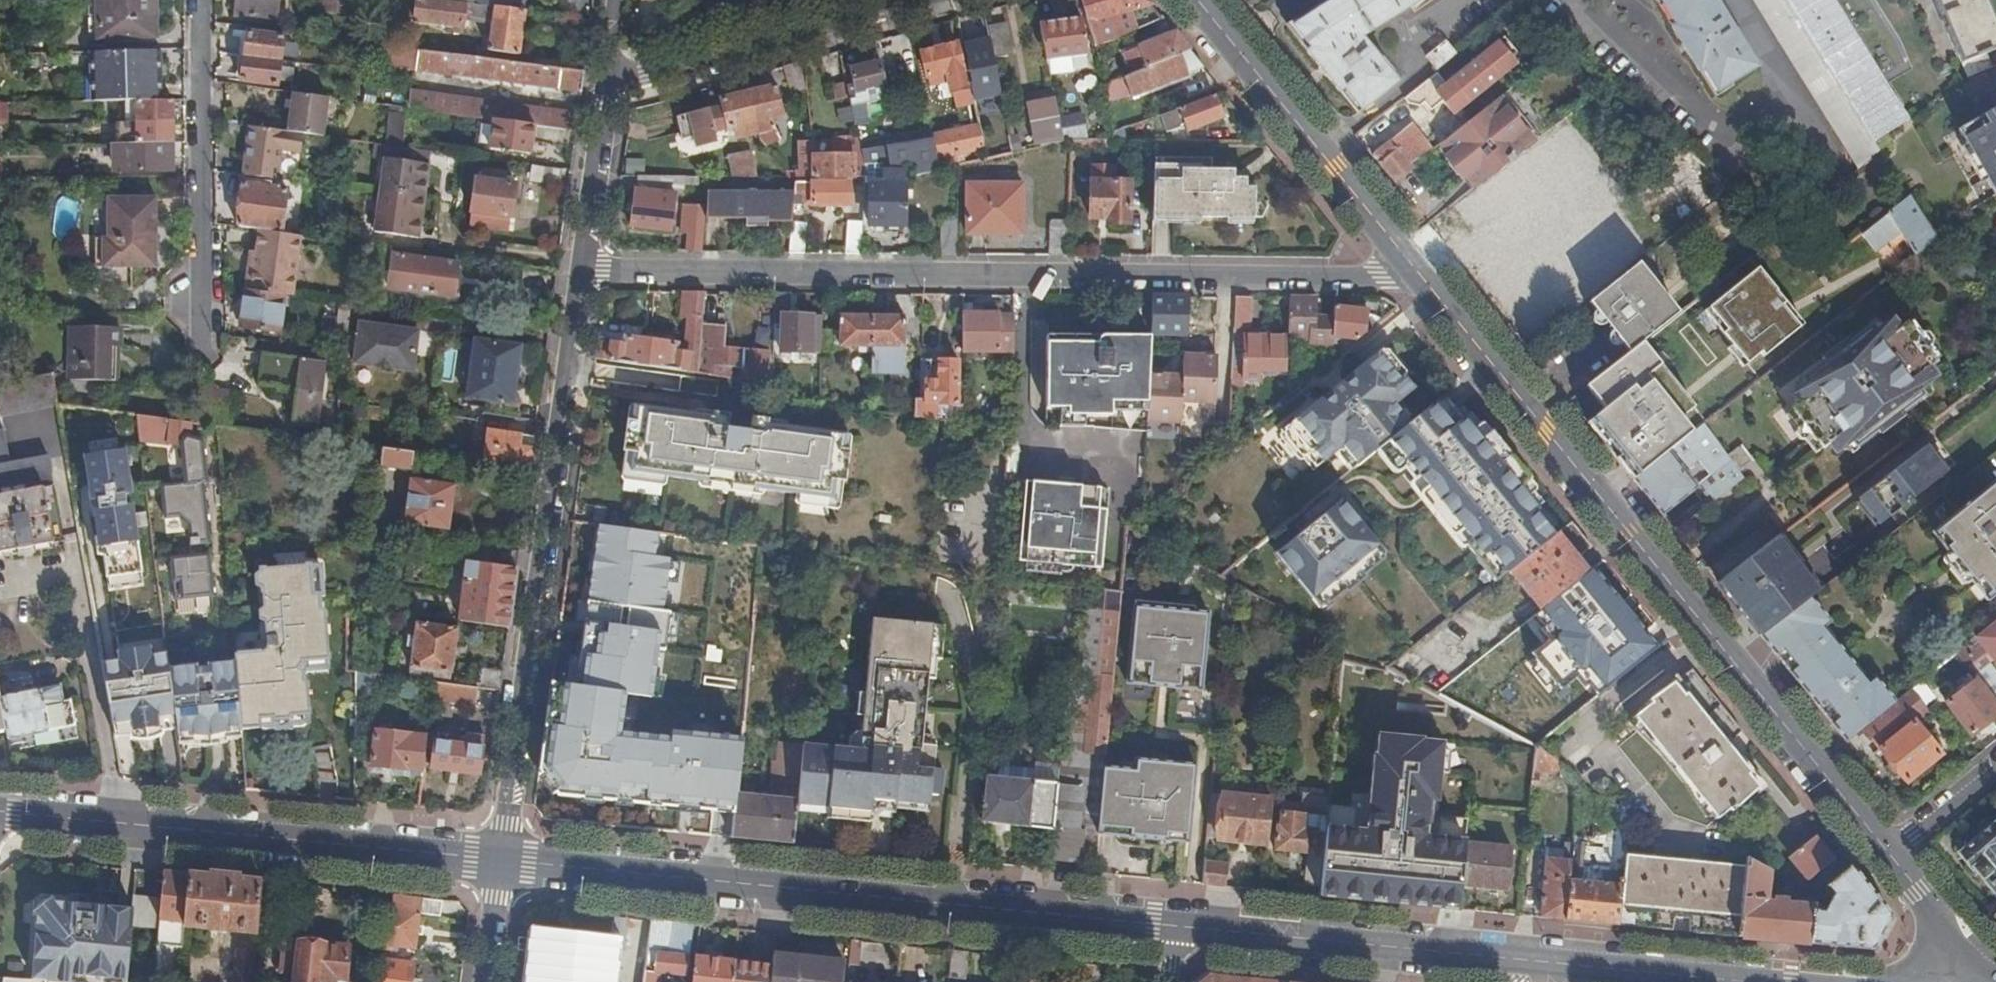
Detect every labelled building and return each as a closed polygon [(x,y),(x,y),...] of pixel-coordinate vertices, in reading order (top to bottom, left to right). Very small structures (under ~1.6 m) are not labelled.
[(161,0),(95,0),(97,42),(162,40),(161,0)] [(235,16),(276,19),(277,0),(237,0),(235,16)] [(432,0),(419,0),(416,20),(463,27),(464,21),(493,25),(490,52),(519,56),(525,12),(432,0)] [(525,12),(527,0),(432,0),(525,12)] [(1096,45),(1116,37),(1135,30),(1128,10),(1151,3),(1148,0),(1082,0),(1096,45)] [(1395,82),(1360,37),(1418,0),(1333,0),(1293,26),(1311,49),(1307,52),(1338,91),(1342,88),(1361,109),(1395,82)] [(1676,24),(1671,27),(1698,70),(1703,68),(1717,90),(1755,66),(1714,0),(1661,0),(1676,24)] [(1874,142),(1785,0),(1754,0),(1859,168),(1879,151),(1874,142)] [(1907,121),(1832,0),(1785,0),(1874,142),(1907,121)] [(1961,63),(1984,53),(1995,48),(1995,25),(1985,0),(1935,0),(1937,5),(1961,63)] [(1048,59),(1069,56),(1087,54),(1082,17),(1040,23),(1048,59)] [(1011,48),(1005,22),(988,25),(993,52),(1011,48)] [(1026,68),(1048,64),(1048,59),(1040,23),(1017,28),(1026,68)] [(247,33),(244,57),(280,62),(283,38),(247,33)] [(1127,75),(1189,50),(1175,33),(1124,53),(1129,66),(1123,69),(1125,76),(1127,75)] [(1501,39),(1519,62),(1523,59),(1505,36),(1501,39)] [(981,80),(996,77),(988,38),(961,44),(971,86),(971,87),(982,85),(981,80)] [(1436,71),(1403,97),(1407,102),(1420,105),(1424,101),(1431,110),(1443,101),(1453,114),(1519,62),(1501,39),(1446,83),(1436,71)] [(1437,69),(1457,54),(1446,40),(1426,56),(1437,69)] [(974,100),(971,87),(971,86),(967,87),(957,43),(921,52),(930,86),(949,82),(951,92),(954,92),(958,104),(974,100)] [(524,64),(384,45),(381,63),(414,68),(416,69),(552,87),(582,91),(584,72),(524,64)] [(172,66),(172,50),(100,52),(101,77),(106,77),(107,101),(126,101),(168,100),(167,66),(172,66)] [(1134,94),(1204,68),(1189,50),(1127,75),(1134,94)] [(1967,76),(1973,74),(1990,67),(1984,53),(1961,63),(1967,76)] [(1048,64),(1051,74),(1072,71),(1069,56),(1048,59),(1048,64)] [(280,62),(244,57),(240,82),(277,87),(280,62)] [(888,99),(880,60),(850,67),(853,83),(846,85),(848,91),(851,106),(888,99)] [(805,89),(798,62),(782,66),(790,92),(805,89)] [(846,85),(842,65),(825,70),(830,95),(848,91),(846,85)] [(1980,75),(1989,90),(1995,86),(1995,65),(1980,75)] [(1109,101),(1134,94),(1127,75),(1125,76),(1107,83),(1109,101)] [(1963,86),(1972,101),(1988,91),(1989,90),(1980,75),(1975,78),(1963,86)] [(759,139),(766,146),(777,139),(769,126),(769,120),(783,117),(775,86),(749,92),(755,114),(759,133),(759,139)] [(1039,145),(1064,139),(1060,118),(1053,87),(1032,92),(1032,97),(1029,98),(1039,145)] [(378,88),(375,104),(391,106),(495,120),(535,125),(577,131),(578,116),(460,99),(378,88)] [(1981,116),(1995,106),(1995,92),(1991,95),(1988,91),(1972,101),(1981,116)] [(755,114),(749,92),(722,99),(723,107),(715,108),(720,130),(728,128),(729,130),(735,129),(738,137),(759,133),(755,114)] [(289,131),(303,134),(323,136),(329,98),(294,93),(289,131)] [(1223,119),(1215,95),(1159,115),(1167,134),(1186,128),(1188,132),(1223,119)] [(1475,188),(1535,143),(1500,96),(1441,143),(1450,155),(1453,159),(1460,155),(1472,172),(1466,176),(1475,188)] [(173,120),(173,99),(168,100),(126,101),(126,121),(166,121),(173,120)] [(721,145),(720,130),(715,108),(680,117),(686,138),(698,135),(701,146),(721,145)] [(1995,196),(1995,109),(1958,130),(1995,196)] [(1064,140),(1071,139),(1088,139),(1084,119),(1077,115),(1060,118),(1064,139),(1064,140)] [(530,155),(535,125),(495,120),(490,149),(530,155)] [(166,121),(126,121),(126,143),(173,142),(173,131),(166,131),(166,121)] [(958,153),(985,147),(980,125),(935,136),(942,164),(960,161),(958,153)] [(1410,125),(1371,156),(1390,179),(1408,165),(1430,149),(1410,125)] [(399,128),(387,126),(384,144),(397,146),(399,128)] [(251,127),(244,175),(276,179),(280,149),(295,150),(301,146),(303,134),(289,131),(251,127)] [(1113,140),(1127,140),(1123,128),(1112,132),(1113,140)] [(862,151),(858,135),(832,138),(834,155),(814,156),(814,162),(808,162),(798,162),(800,170),(793,170),(795,177),(802,176),(866,176),(865,164),(862,151)] [(916,175),(938,170),(933,138),(887,147),(888,151),(881,152),(880,148),(862,151),(865,164),(884,163),(885,168),(914,165),(916,175)] [(812,152),(812,139),(798,140),(798,162),(808,162),(807,157),(812,152)] [(126,143),(107,144),(108,171),(161,170),(161,159),(173,159),(173,142),(126,143)] [(384,144),(383,144),(380,156),(385,158),(375,232),(419,238),(431,151),(397,146),(384,144)] [(732,177),(756,177),(751,153),(728,159),(732,177)] [(1462,179),(1466,176),(1472,172),(1460,155),(1453,159),(1450,155),(1446,158),(1462,179)] [(1173,207),(1173,212),(1173,217),(1260,218),(1265,206),(1245,180),(1232,180),(1233,170),(1223,170),(1223,173),(1210,172),(1209,160),(1154,160),(1153,206),(1173,207)] [(866,176),(866,182),(871,183),(870,225),(906,225),(906,171),(885,171),(885,168),(884,163),(865,164),(866,176)] [(1115,181),(1115,165),(1093,164),(1092,181),(1091,181),(1091,218),(1107,218),(1107,223),(1131,224),(1131,181),(1115,181)] [(563,186),(566,169),(533,165),(530,181),(563,186)] [(1408,165),(1390,179),(1394,184),(1412,170),(1408,165)] [(507,175),(508,172),(483,169),(481,180),(477,180),(469,228),(508,233),(517,185),(512,184),(512,177),(507,175)] [(802,184),(802,176),(795,177),(795,191),(793,205),(849,206),(849,183),(802,184)] [(697,185),(697,177),(638,177),(630,228),(669,232),(675,194),(683,196),(685,185),(697,185)] [(244,180),(237,227),(259,231),(281,233),(287,191),(271,188),(271,183),(244,180)] [(1023,229),(1023,186),(968,185),(967,235),(990,235),(990,228),(1023,229)] [(705,220),(745,220),(746,206),(728,206),(728,191),(707,191),(706,207),(705,220)] [(792,223),(793,205),(795,191),(728,191),(728,206),(746,206),(745,220),(746,227),(769,227),(769,223),(792,223)] [(106,238),(106,248),(166,247),(167,197),(118,198),(117,238),(106,238)] [(1917,254),(1935,239),(1933,235),(1908,197),(1862,234),(1875,251),(1902,231),(1917,254)] [(686,252),(703,252),(705,220),(706,207),(684,206),(682,234),(688,234),(686,252)] [(1049,256),(1068,256),(1069,222),(1050,223),(1049,256)] [(789,253),(804,253),(807,225),(792,223),(789,253)] [(845,254),(862,254),(864,223),(847,223),(845,254)] [(312,228),(311,237),(331,240),(332,230),(312,228)] [(249,266),(245,288),(284,294),(293,295),(301,236),(281,233),(259,231),(256,252),(254,266),(249,266)] [(166,247),(106,248),(106,266),(166,266),(166,247)] [(384,262),(385,253),(377,252),(376,261),(384,262)] [(453,297),(458,263),(394,254),(389,288),(453,297)] [(1950,262),(1964,285),(1977,277),(1963,254),(1950,262)] [(1660,327),(1679,312),(1638,262),(1588,302),(1602,319),(1607,315),(1634,348),(1640,343),(1660,327)] [(1754,268),(1706,308),(1725,331),(1720,335),(1744,365),(1758,353),(1762,357),(1801,325),(1754,268)] [(284,294),(245,288),(241,326),(280,332),(284,294)] [(676,343),(651,340),(648,365),(697,372),(701,322),(704,291),(683,291),(682,317),(688,318),(686,352),(676,351),(676,343)] [(792,292),(775,292),(774,324),(782,325),(781,342),(782,351),(791,352),(792,357),(799,357),(799,352),(812,351),(813,314),(792,314),(792,292)] [(1187,295),(1152,294),(1151,332),(1186,333),(1187,313),(1187,308),(1187,295)] [(1250,295),(1236,295),(1234,326),(1248,326),(1250,295)] [(1317,296),(1290,296),(1289,331),(1309,331),(1309,339),(1321,340),(1321,317),(1316,316),(1316,315),(1316,310),(1317,296)] [(324,331),(339,333),(339,301),(328,300),(324,331)] [(339,301),(339,333),(349,333),(349,303),(339,301)] [(1368,309),(1334,306),(1333,315),(1332,337),(1356,339),(1365,331),(1368,309)] [(1013,313),(963,312),(963,351),(1013,351),(1013,313)] [(834,328),(821,327),(821,350),(834,351),(834,346),(871,346),(872,315),(840,314),(839,330),(834,330),(834,328)] [(904,315),(872,315),(871,346),(870,372),(902,372),(904,315)] [(1321,340),(1309,339),(1309,345),(1308,352),(1332,358),(1342,350),(1331,345),(1333,315),(1321,315),(1316,315),(1316,316),(1321,317),(1321,340)] [(701,322),(697,372),(729,376),(730,366),(742,367),(741,377),(767,381),(769,360),(770,351),(726,347),(727,325),(701,322)] [(359,323),(354,364),(413,372),(416,349),(411,349),(413,337),(418,338),(418,331),(359,323)] [(782,325),(774,324),(773,342),(781,342),(782,325)] [(1914,337),(1905,324),(1893,333),(1890,328),(1879,337),(1871,326),(1860,335),(1859,343),(1852,348),(1846,339),(1822,358),(1828,366),(1821,371),(1813,370),(1802,378),(1810,389),(1799,397),(1802,402),(1786,415),(1795,428),(1794,434),(1799,440),(1805,441),(1811,436),(1821,449),(1832,440),(1835,445),(1847,436),(1854,447),(1865,438),(1866,430),(1873,426),(1879,434),(1904,415),(1897,407),(1904,402),(1912,403),(1922,395),(1914,384),(1926,376),(1923,371),(1934,362),(1924,350),(1918,349),(1916,350),(1912,345),(1914,344),(1914,337)] [(70,380),(109,380),(111,347),(121,347),(122,329),(72,327),(70,380)] [(1309,331),(1289,331),(1289,337),(1309,339),(1309,331)] [(1149,373),(1150,334),(1097,333),(1097,347),(1089,348),(1089,341),(1075,341),(1075,333),(1047,333),(1045,406),(1059,406),(1068,407),(1068,414),(1084,414),(1112,415),(1112,409),(1112,400),(1147,401),(1149,373)] [(1097,347),(1097,333),(1075,333),(1075,341),(1089,341),(1089,348),(1097,347)] [(1285,336),(1245,334),(1243,368),(1284,369),(1285,336)] [(648,365),(651,340),(626,337),(625,344),(606,342),(606,337),(599,336),(596,358),(648,365)] [(1332,337),(1331,345),(1342,350),(1356,339),(1332,337)] [(516,387),(521,346),(474,340),(469,380),(516,387)] [(1705,421),(1640,343),(1634,348),(1571,399),(1636,478),(1703,423),(1705,421)] [(111,347),(109,380),(119,380),(121,347),(111,347)] [(1351,470),(1408,422),(1393,404),(1413,388),(1381,349),(1282,430),(1283,432),(1282,434),(1282,437),(1299,458),(1302,459),(1304,458),(1314,469),(1335,451),(1351,470)] [(257,365),(261,365),(264,366),(265,354),(260,352),(257,365)] [(1165,374),(1149,373),(1147,401),(1147,410),(1146,420),(1180,421),(1182,400),(1216,402),(1218,354),(1184,352),(1183,370),(1183,375),(1165,374)] [(264,366),(261,365),(258,386),(290,390),(297,399),(292,424),(319,427),(327,362),(265,354),(264,366)] [(958,360),(922,359),(920,398),(915,398),(914,415),(944,419),(945,404),(957,404),(958,360)] [(0,407),(2,416),(57,406),(57,405),(52,375),(5,383),(0,384),(0,406),(0,407)] [(513,405),(516,387),(469,380),(466,399),(513,405)] [(1272,381),(1274,405),(1291,391),(1287,387),(1287,380),(1272,381)] [(1478,406),(1459,382),(1427,407),(1442,426),(1446,423),(1451,428),(1478,406)] [(1147,410),(1147,401),(1112,400),(1112,409),(1147,410)] [(1214,428),(1216,402),(1182,400),(1180,421),(1180,426),(1189,427),(1189,434),(1206,435),(1206,428),(1214,428)] [(842,434),(768,424),(768,417),(716,410),(715,416),(641,406),(638,419),(629,418),(625,448),(634,449),(632,467),(833,495),(836,477),(844,477),(849,449),(840,447),(842,434)] [(1068,407),(1059,406),(1059,425),(1084,425),(1084,414),(1068,414),(1068,407)] [(189,437),(191,423),(137,416),(141,446),(181,442),(185,477),(178,485),(168,486),(172,521),(181,520),(190,527),(192,544),(210,542),(203,482),(207,481),(202,439),(189,437)] [(1700,484),(1714,500),(1744,477),(1738,470),(1724,451),(1703,423),(1636,478),(1634,480),(1662,515),(1700,484)] [(530,469),(535,437),(487,431),(485,444),(483,463),(530,469)] [(1428,498),(1487,449),(1473,431),(1414,480),(1428,498)] [(1724,451),(1738,470),(1751,460),(1737,441),(1724,451)] [(483,463),(485,444),(472,442),(469,461),(483,463)] [(413,453),(383,449),(380,465),(411,470),(413,453)] [(17,549),(18,553),(32,551),(32,547),(64,542),(48,455),(0,464),(0,552),(17,549)] [(1488,522),(1510,504),(1481,468),(1458,486),(1488,522)] [(1018,470),(1006,469),(1004,488),(1017,488),(1018,470)] [(449,531),(455,486),(410,479),(404,524),(449,531)] [(1019,559),(1027,559),(1077,565),(1103,567),(1109,507),(1100,506),(1102,485),(1071,482),(1068,485),(1067,492),(1059,491),(1060,481),(1027,479),(1019,559)] [(1071,482),(1060,481),(1059,491),(1067,492),(1068,485),(1071,482)] [(1995,534),(1995,486),(1994,484),(1938,528),(1951,544),(1945,550),(1957,564),(1971,554),(1995,534)] [(1100,506),(1109,507),(1110,493),(1108,488),(1105,486),(1102,485),(1100,506)] [(1841,513),(1832,503),(1814,517),(1815,518),(1794,535),(1801,545),(1841,513)] [(1543,542),(1511,504),(1510,504),(1488,522),(1481,528),(1469,538),(1463,542),(1495,581),(1508,570),(1543,542)] [(1570,520),(1560,507),(1539,524),(1550,537),(1570,520)] [(1469,538),(1481,528),(1474,519),(1462,530),(1469,538)] [(1550,537),(1543,542),(1508,570),(1539,609),(1586,571),(1576,558),(1591,545),(1570,520),(1550,537)] [(1287,611),(1369,545),(1351,524),(1261,598),(1287,611)] [(1951,544),(1938,528),(1932,534),(1945,550),(1951,544)] [(636,536),(605,532),(598,579),(630,583),(636,536)] [(1971,554),(1976,560),(1963,571),(1975,585),(1981,580),(1994,595),(1995,593),(1995,534),(1971,554)] [(489,564),(492,548),(492,545),(470,543),(468,561),(489,564)] [(516,567),(519,551),(492,548),(489,564),(516,567)] [(1815,582),(1788,548),(1764,568),(1790,601),(1815,582)] [(1829,565),(1818,551),(1809,557),(1820,571),(1829,565)] [(214,595),(209,553),(172,557),(176,599),(214,595)] [(421,565),(423,555),(409,553),(408,563),(421,565)] [(1976,560),(1971,554),(1957,564),(1963,571),(1976,560)] [(509,628),(516,567),(489,564),(468,561),(457,559),(456,567),(467,569),(460,621),(509,628)] [(1077,565),(1027,559),(1026,571),(1062,574),(1063,572),(1067,573),(1073,571),(1077,565)] [(236,654),(236,662),(241,718),(307,714),(309,714),(307,685),(303,683),(302,674),(296,669),(302,660),(328,658),(329,658),(325,615),(320,609),(319,597),(319,596),(313,596),(310,567),(310,566),(263,570),(263,572),(259,575),(259,585),(264,588),(266,607),(261,610),(261,618),(267,622),(269,648),(263,652),(236,654)] [(322,566),(310,567),(313,596),(319,596),(319,597),(324,597),(322,566)] [(1987,601),(1994,595),(1981,580),(1975,585),(1987,601)] [(1240,586),(1231,582),(1230,596),(1241,600),(1243,588),(1240,586)] [(1118,610),(1121,590),(1089,587),(1087,608),(1118,610)] [(1867,681),(1857,669),(1844,652),(1833,638),(1823,626),(1829,620),(1810,596),(1760,636),(1790,673),(1800,685),(1815,704),(1838,732),(1845,741),(1862,727),(1894,701),(1887,692),(1874,676),(1867,681)] [(1170,671),(1169,685),(1201,688),(1209,612),(1194,610),(1194,604),(1135,599),(1127,681),(1159,684),(1160,670),(1170,671)] [(1105,754),(1118,610),(1087,608),(1085,631),(1082,672),(1092,673),(1089,703),(1083,706),(1081,728),(1087,729),(1085,752),(1105,754)] [(1296,616),(1288,612),(1287,619),(1295,622),(1296,616)] [(802,743),(797,804),(871,810),(872,800),(873,790),(896,791),(895,801),(928,804),(929,794),(940,795),(943,768),(933,767),(936,745),(921,743),(933,624),(873,618),(860,749),(802,743)] [(1975,637),(1980,644),(1970,651),(1966,645),(1955,653),(1975,679),(1981,687),(1990,680),(1992,663),(1991,662),(1993,660),(1994,661),(1995,660),(1995,621),(1975,637)] [(410,668),(450,673),(452,674),(459,629),(416,623),(410,668)] [(1340,640),(1351,632),(1343,623),(1329,634),(1340,640)] [(1667,639),(1655,624),(1630,644),(1642,659),(1667,639)] [(1098,828),(1104,766),(1105,754),(1085,752),(1087,729),(1081,728),(1083,706),(1089,703),(1092,673),(1082,672),(1085,631),(1070,651),(1059,766),(1057,784),(1053,826),(1083,828),(1084,827),(1098,828)] [(1980,644),(1975,637),(1966,645),(1970,651),(1980,644)] [(662,664),(667,665),(676,666),(678,646),(664,645),(662,664)] [(163,698),(155,656),(105,665),(113,706),(163,698)] [(296,669),(302,674),(305,671),(328,669),(328,658),(302,660),(296,669)] [(236,662),(169,668),(177,733),(187,732),(187,735),(211,735),(210,729),(241,727),(241,718),(236,662)] [(667,665),(665,682),(677,683),(682,683),(684,665),(676,666),(667,665)] [(1436,692),(1388,666),(1386,665),(1384,665),(1384,669),(1383,685),(1438,701),(1438,693),(1436,692)] [(434,682),(449,684),(450,673),(410,668),(408,679),(434,682)] [(500,691),(503,672),(479,668),(475,688),(477,688),(500,691)] [(1536,745),(1551,733),(1541,721),(1543,719),(1491,668),(1457,703),(1536,745)] [(1741,730),(1691,668),(1649,702),(1651,705),(1635,718),(1715,816),(1730,804),(1733,808),(1758,786),(1727,746),(1741,730)] [(1159,684),(1169,685),(1170,671),(1160,670),(1159,684)] [(356,671),(349,671),(348,684),(356,684),(356,671)] [(356,671),(356,684),(357,694),(371,695),(374,674),(356,671)] [(9,745),(25,741),(27,747),(76,738),(70,700),(62,701),(59,685),(24,692),(21,677),(0,682),(0,694),(7,729),(9,745)] [(1954,688),(1957,693),(1970,683),(1967,678),(1954,688)] [(1995,715),(1995,706),(1981,687),(1975,679),(1970,683),(1957,693),(1944,703),(1969,736),(1995,715)] [(477,688),(475,688),(449,684),(434,682),(431,700),(475,706),(477,688)] [(655,733),(677,735),(678,726),(681,696),(682,683),(677,683),(676,688),(660,687),(655,733)] [(1912,690),(1925,706),(1934,699),(1922,683),(1912,690)] [(1914,723),(1929,711),(1925,706),(1912,690),(1911,688),(1894,701),(1862,727),(1906,782),(1940,754),(1914,723)] [(1445,696),(1438,693),(1438,701),(1436,718),(1500,751),(1513,756),(1510,787),(1503,786),(1501,807),(1529,810),(1531,788),(1533,771),(1536,745),(1457,703),(1445,696)] [(681,696),(678,726),(694,727),(697,698),(681,696)] [(307,714),(241,718),(241,727),(259,727),(263,730),(303,727),(305,723),(308,723),(307,714)] [(187,732),(177,733),(178,744),(192,742),(192,745),(199,746),(210,745),(221,744),(228,742),(228,739),(242,738),(241,727),(210,729),(211,735),(187,735),(187,732)] [(372,766),(423,771),(427,737),(375,732),(372,766)] [(479,776),(485,737),(466,735),(465,738),(461,738),(459,745),(435,742),(431,769),(479,776)] [(732,838),(793,844),(797,804),(802,743),(778,741),(776,761),(772,761),(769,795),(753,794),(753,784),(738,783),(736,795),(732,838)] [(608,742),(604,782),(646,786),(650,746),(608,742)] [(1440,744),(1433,743),(1430,774),(1436,775),(1440,744)] [(727,793),(736,795),(738,783),(741,750),(689,745),(685,782),(724,786),(724,789),(727,793)] [(1553,755),(1536,745),(1533,771),(1538,772),(1551,773),(1557,769),(1563,776),(1567,773),(1553,755)] [(1098,828),(1098,833),(1188,841),(1195,763),(1135,758),(1134,768),(1104,766),(1098,828)] [(988,763),(987,776),(1057,784),(1059,766),(1034,763),(1033,769),(988,763)] [(982,822),(1053,828),(1053,826),(1057,784),(987,776),(986,776),(982,822)] [(873,790),(872,800),(895,801),(896,791),(873,790)] [(1304,884),(1319,885),(1321,875),(1324,836),(1327,807),(1328,794),(1301,792),(1300,801),(1299,813),(1280,812),(1279,822),(1276,822),(1274,849),(1307,853),(1304,884)] [(1604,847),(1573,845),(1572,850),(1571,863),(1593,865),(1591,880),(1600,881),(1601,866),(1623,867),(1624,854),(1630,796),(1588,792),(1586,813),(1606,815),(1604,847)] [(1219,839),(1266,844),(1270,798),(1221,794),(1221,800),(1217,837),(1217,839),(1219,839)] [(1372,800),(1368,836),(1376,836),(1376,841),(1388,842),(1405,843),(1417,844),(1422,800),(1379,796),(1379,801),(1372,800)] [(1217,837),(1221,800),(1210,798),(1206,836),(1217,837)] [(1281,800),(1280,812),(1299,813),(1300,801),(1281,800)] [(1327,807),(1324,836),(1339,837),(1341,809),(1327,807)] [(1995,823),(1959,853),(1981,879),(1983,878),(1994,891),(1995,890),(1995,823)] [(1080,857),(1095,858),(1098,833),(1098,828),(1084,827),(1083,828),(1053,826),(1053,828),(1050,859),(1080,862),(1080,857)] [(1218,847),(1219,839),(1217,839),(1217,837),(1206,836),(1206,846),(1218,847)] [(1324,836),(1321,875),(1331,876),(1343,877),(1354,878),(1357,838),(1339,837),(1324,836)] [(1830,858),(1813,836),(1789,855),(1806,878),(1826,863),(1830,858)] [(1405,843),(1388,842),(1387,854),(1404,856),(1405,843)] [(1424,842),(1421,869),(1443,871),(1446,844),(1424,842)] [(1466,842),(1461,883),(1507,888),(1511,848),(1466,842)] [(1201,883),(1225,885),(1226,863),(1230,863),(1231,848),(1218,847),(1206,846),(1201,883)] [(1565,918),(1571,863),(1572,850),(1565,850),(1563,867),(1545,866),(1540,916),(1565,918)] [(1688,930),(1738,935),(1744,866),(1624,854),(1623,867),(1617,923),(1671,928),(1676,910),(1688,911),(1688,930)] [(1738,935),(1809,942),(1812,911),(1813,895),(1787,880),(1783,888),(1798,896),(1797,904),(1787,903),(1787,900),(1785,898),(1773,897),(1771,899),(1771,902),(1768,902),(1765,897),(1768,870),(1746,857),(1744,866),(1738,935)] [(1617,923),(1623,867),(1601,866),(1600,881),(1591,880),(1593,865),(1571,863),(1565,918),(1617,923)] [(1890,914),(1850,864),(1833,878),(1825,885),(1832,892),(1823,911),(1812,911),(1809,942),(1871,948),(1890,914)] [(1825,885),(1833,878),(1827,870),(1811,882),(1817,891),(1825,885)] [(188,875),(163,872),(161,900),(159,921),(185,924),(188,875)] [(1402,903),(1418,904),(1421,874),(1405,873),(1402,903)] [(185,924),(185,926),(256,933),(260,882),(188,875),(185,924)] [(1343,877),(1331,876),(1331,887),(1342,888),(1343,877)] [(441,914),(442,900),(393,895),(385,950),(392,951),(393,947),(416,949),(421,913),(441,914)] [(161,900),(134,897),(133,910),(131,928),(158,930),(159,921),(161,900)] [(45,981),(126,981),(131,928),(133,910),(47,902),(36,909),(32,980),(45,981)] [(652,920),(632,918),(632,920),(629,943),(625,942),(625,938),(618,942),(614,947),(612,954),(609,954),(605,981),(644,981),(652,920)] [(693,924),(652,920),(644,981),(660,981),(661,972),(686,975),(688,957),(693,924)] [(858,964),(861,940),(851,939),(849,963),(858,964)] [(296,973),(298,943),(283,942),(281,971),(296,973)] [(298,943),(296,973),(295,981),(354,981),(357,957),(348,955),(349,948),(320,945),(303,943),(298,943)] [(964,979),(967,950),(950,948),(947,978),(964,979)] [(255,951),(237,949),(235,972),(230,972),(229,981),(252,981),(255,951)] [(773,954),(773,964),(771,981),(841,981),(843,961),(773,954)] [(735,959),(696,955),(693,981),(732,981),(735,959)] [(773,964),(735,959),(732,981),(771,981),(773,964)] [(381,981),(411,981),(414,964),(384,960),(381,981)] [(1245,978),(1209,974),(1200,981),(1245,981),(1245,978)]
